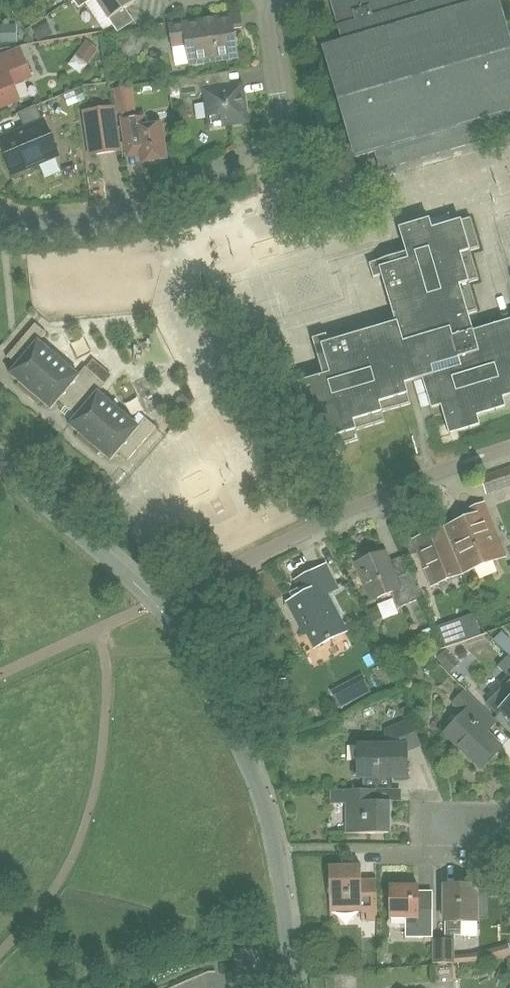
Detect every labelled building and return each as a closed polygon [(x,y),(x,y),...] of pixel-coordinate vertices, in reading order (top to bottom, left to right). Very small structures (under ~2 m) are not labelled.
[(79,8),(91,0),(74,0),(79,8)] [(136,1),(135,0),(96,0),(109,19),(136,1)] [(478,0),(334,0),(330,1),(342,43),(323,49),(355,158),(374,152),(379,171),(486,139),(509,132),(509,113),(509,43),(498,1),(498,0),(489,0),(478,3),(478,0)] [(237,53),(233,30),(241,29),(239,14),(169,24),(173,47),(186,45),(189,66),(220,61),(219,56),(237,53)] [(17,25),(0,26),(0,43),(17,43),(17,25)] [(50,37),(44,26),(34,31),(40,42),(50,37)] [(98,49),(86,41),(76,55),(87,64),(98,49)] [(20,50),(0,58),(0,69),(1,72),(0,72),(0,108),(19,100),(14,86),(15,82),(31,76),(20,50)] [(218,74),(178,80),(180,98),(204,94),(209,128),(247,122),(241,84),(220,87),(218,74)] [(36,106),(18,113),(25,130),(0,140),(0,143),(13,174),(57,156),(36,106)] [(114,107),(84,112),(91,155),(120,151),(114,107)] [(141,163),(167,159),(161,124),(145,126),(144,114),(121,118),(124,139),(137,137),(141,163)] [(473,331),(471,324),(468,314),(477,311),(469,283),(479,280),(470,251),(480,248),(471,217),(452,223),(449,214),(399,228),(406,253),(370,264),(374,277),(381,275),(395,323),(329,343),(327,336),(316,338),(327,375),(298,383),(313,433),(322,430),(328,449),(359,440),(356,431),(385,422),(382,413),(411,404),(405,384),(422,379),(431,409),(440,406),(443,414),(449,435),(480,425),(477,416),(506,407),(503,398),(509,396),(509,320),(473,331)] [(39,342),(46,333),(35,324),(6,357),(16,366),(9,374),(19,382),(17,386),(37,404),(41,402),(50,410),(59,399),(78,415),(69,425),(78,434),(77,437),(97,455),(101,453),(110,461),(117,452),(127,461),(156,427),(145,418),(138,426),(98,393),(106,384),(105,384),(111,376),(93,360),(86,368),(85,367),(78,375),(39,342)] [(184,413),(192,404),(182,395),(174,404),(184,413)] [(506,486),(509,485),(509,467),(501,470),(506,486)] [(492,503),(503,503),(502,485),(491,485),(492,503)] [(503,557),(482,504),(468,510),(471,517),(444,528),(462,573),(503,557)] [(462,573),(444,528),(414,540),(432,585),(462,573)] [(396,580),(385,552),(357,563),(372,600),(393,592),(399,608),(421,599),(412,574),(396,580)] [(316,647),(345,632),(325,595),(337,589),(325,566),(296,580),(304,595),(289,602),(298,619),(300,618),(316,647)] [(378,618),(373,609),(365,613),(369,622),(378,618)] [(464,640),(459,625),(439,631),(445,646),(464,640)] [(459,664),(445,650),(436,658),(450,672),(459,664)] [(443,666),(432,675),(442,687),(453,678),(443,666)] [(370,691),(362,676),(331,692),(339,707),(370,691)] [(503,687),(487,704),(498,715),(502,711),(509,719),(509,680),(503,687)] [(446,733),(480,767),(500,747),(486,734),(496,724),(465,692),(454,703),(465,714),(446,733)] [(358,778),(407,778),(407,751),(421,745),(411,721),(387,731),(387,746),(358,746),(358,778)] [(329,833),(389,833),(389,801),(377,801),(377,789),(330,789),(330,802),(346,802),(346,832),(329,832),(329,833)] [(361,912),(361,921),(377,921),(376,883),(361,884),(361,865),(329,866),(329,913),(361,912)] [(405,938),(433,938),(433,909),(418,909),(418,885),(390,885),(390,918),(405,918),(405,938)] [(445,922),(445,936),(455,936),(461,936),(461,922),(476,922),(476,886),(444,886),(444,922),(445,922)] [(445,940),(433,940),(433,963),(455,963),(455,957),(455,936),(445,936),(445,940)] [(455,957),(455,963),(479,961),(479,955),(455,957)]
